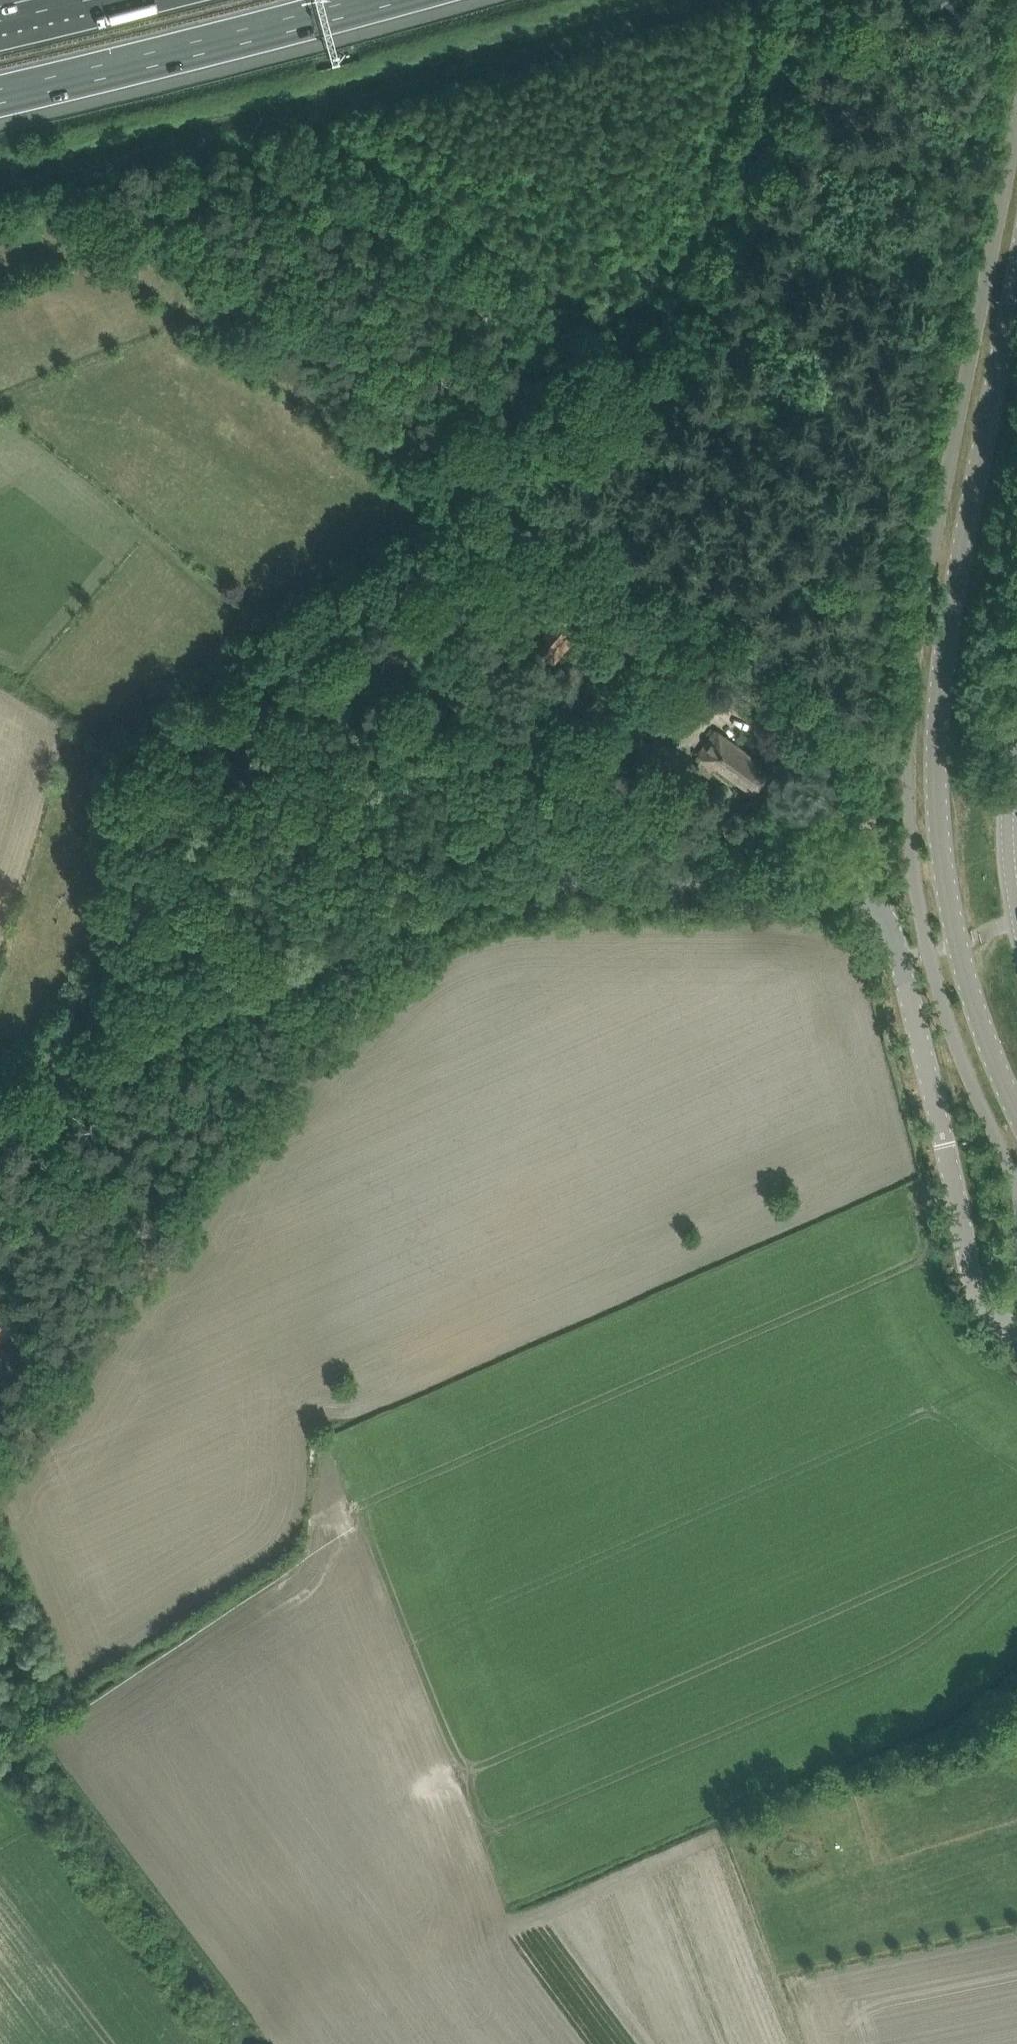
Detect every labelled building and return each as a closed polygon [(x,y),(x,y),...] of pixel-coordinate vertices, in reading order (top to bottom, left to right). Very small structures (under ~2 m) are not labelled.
[(554,659),(587,621),(561,599),(538,627),(533,622),(523,634),(554,659)] [(597,674),(577,694),(585,701),(586,700),(603,716),(621,698),(597,674)] [(716,730),(700,753),(753,791),(769,770),(764,766),(765,764),(716,730)]
